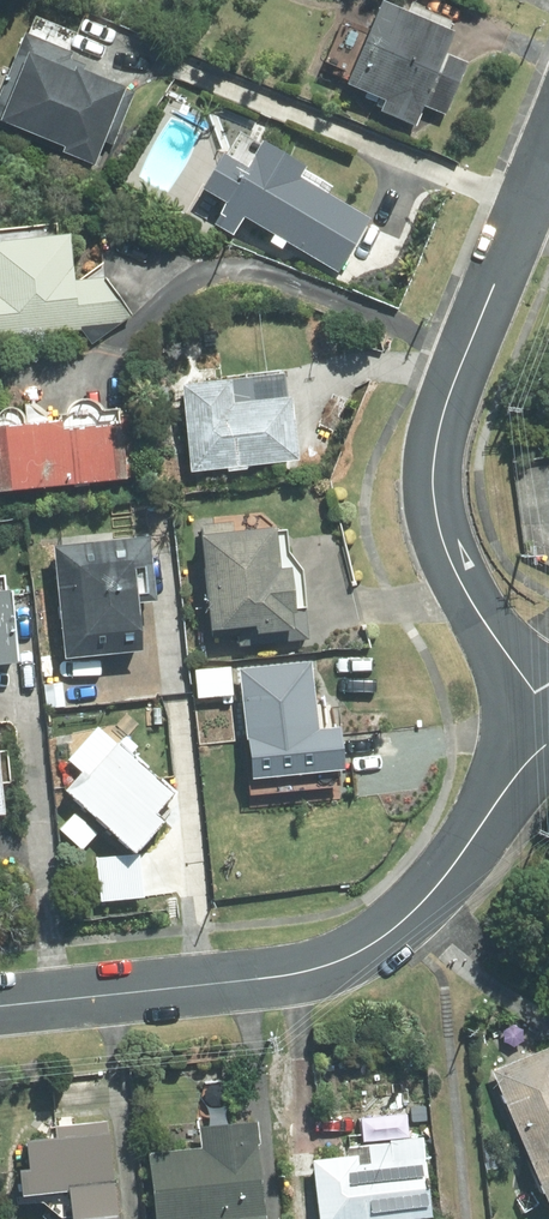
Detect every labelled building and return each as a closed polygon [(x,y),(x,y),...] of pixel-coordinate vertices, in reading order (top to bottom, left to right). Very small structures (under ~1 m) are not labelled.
[(418,117),(452,33),(381,5),(347,89),(382,103),(378,115),(413,129),(417,116),(418,117)] [(0,115),(0,119),(99,162),(129,92),(85,74),(91,61),(34,37),(0,115)] [(309,165),(265,139),(249,164),(227,150),(205,186),(228,200),(214,222),(233,234),(245,214),(275,232),(269,240),(282,248),(287,239),(338,270),(371,216),(304,175),(309,165)] [(65,233),(0,239),(0,337),(74,329),(84,343),(126,314),(100,276),(70,279),(65,233)] [(190,474),(298,462),(292,400),(232,406),(230,382),(181,387),(190,474)] [(129,478),(123,413),(0,425),(0,491),(129,478)] [(235,638),(236,648),(305,641),(300,586),(293,586),(291,570),(279,570),(275,528),(230,533),(229,523),(198,526),(209,640),(235,638)] [(60,659),(138,652),(134,605),(154,603),(148,538),(50,547),(60,659)] [(16,663),(10,591),(0,592),(0,664),(16,663)] [(252,779),(348,771),(343,726),(320,728),(313,660),(242,666),(252,779)] [(136,749),(123,738),(117,745),(116,743),(86,776),(80,771),(62,790),(135,855),(165,823),(155,814),(172,795),(129,756),(136,749)] [(492,1068),(548,1199),(548,1043),(492,1068)] [(299,1218),(428,1218),(433,1218),(425,1137),(414,1139),(411,1113),(357,1119),(359,1136),(345,1138),(346,1157),(316,1160),(314,1144),(291,1147),(299,1218)] [(258,1121),(200,1127),(202,1148),(151,1154),(158,1218),(268,1218),(258,1121)] [(27,1140),(30,1168),(20,1169),(23,1196),(69,1191),(72,1218),(117,1218),(108,1132),(27,1140)]
